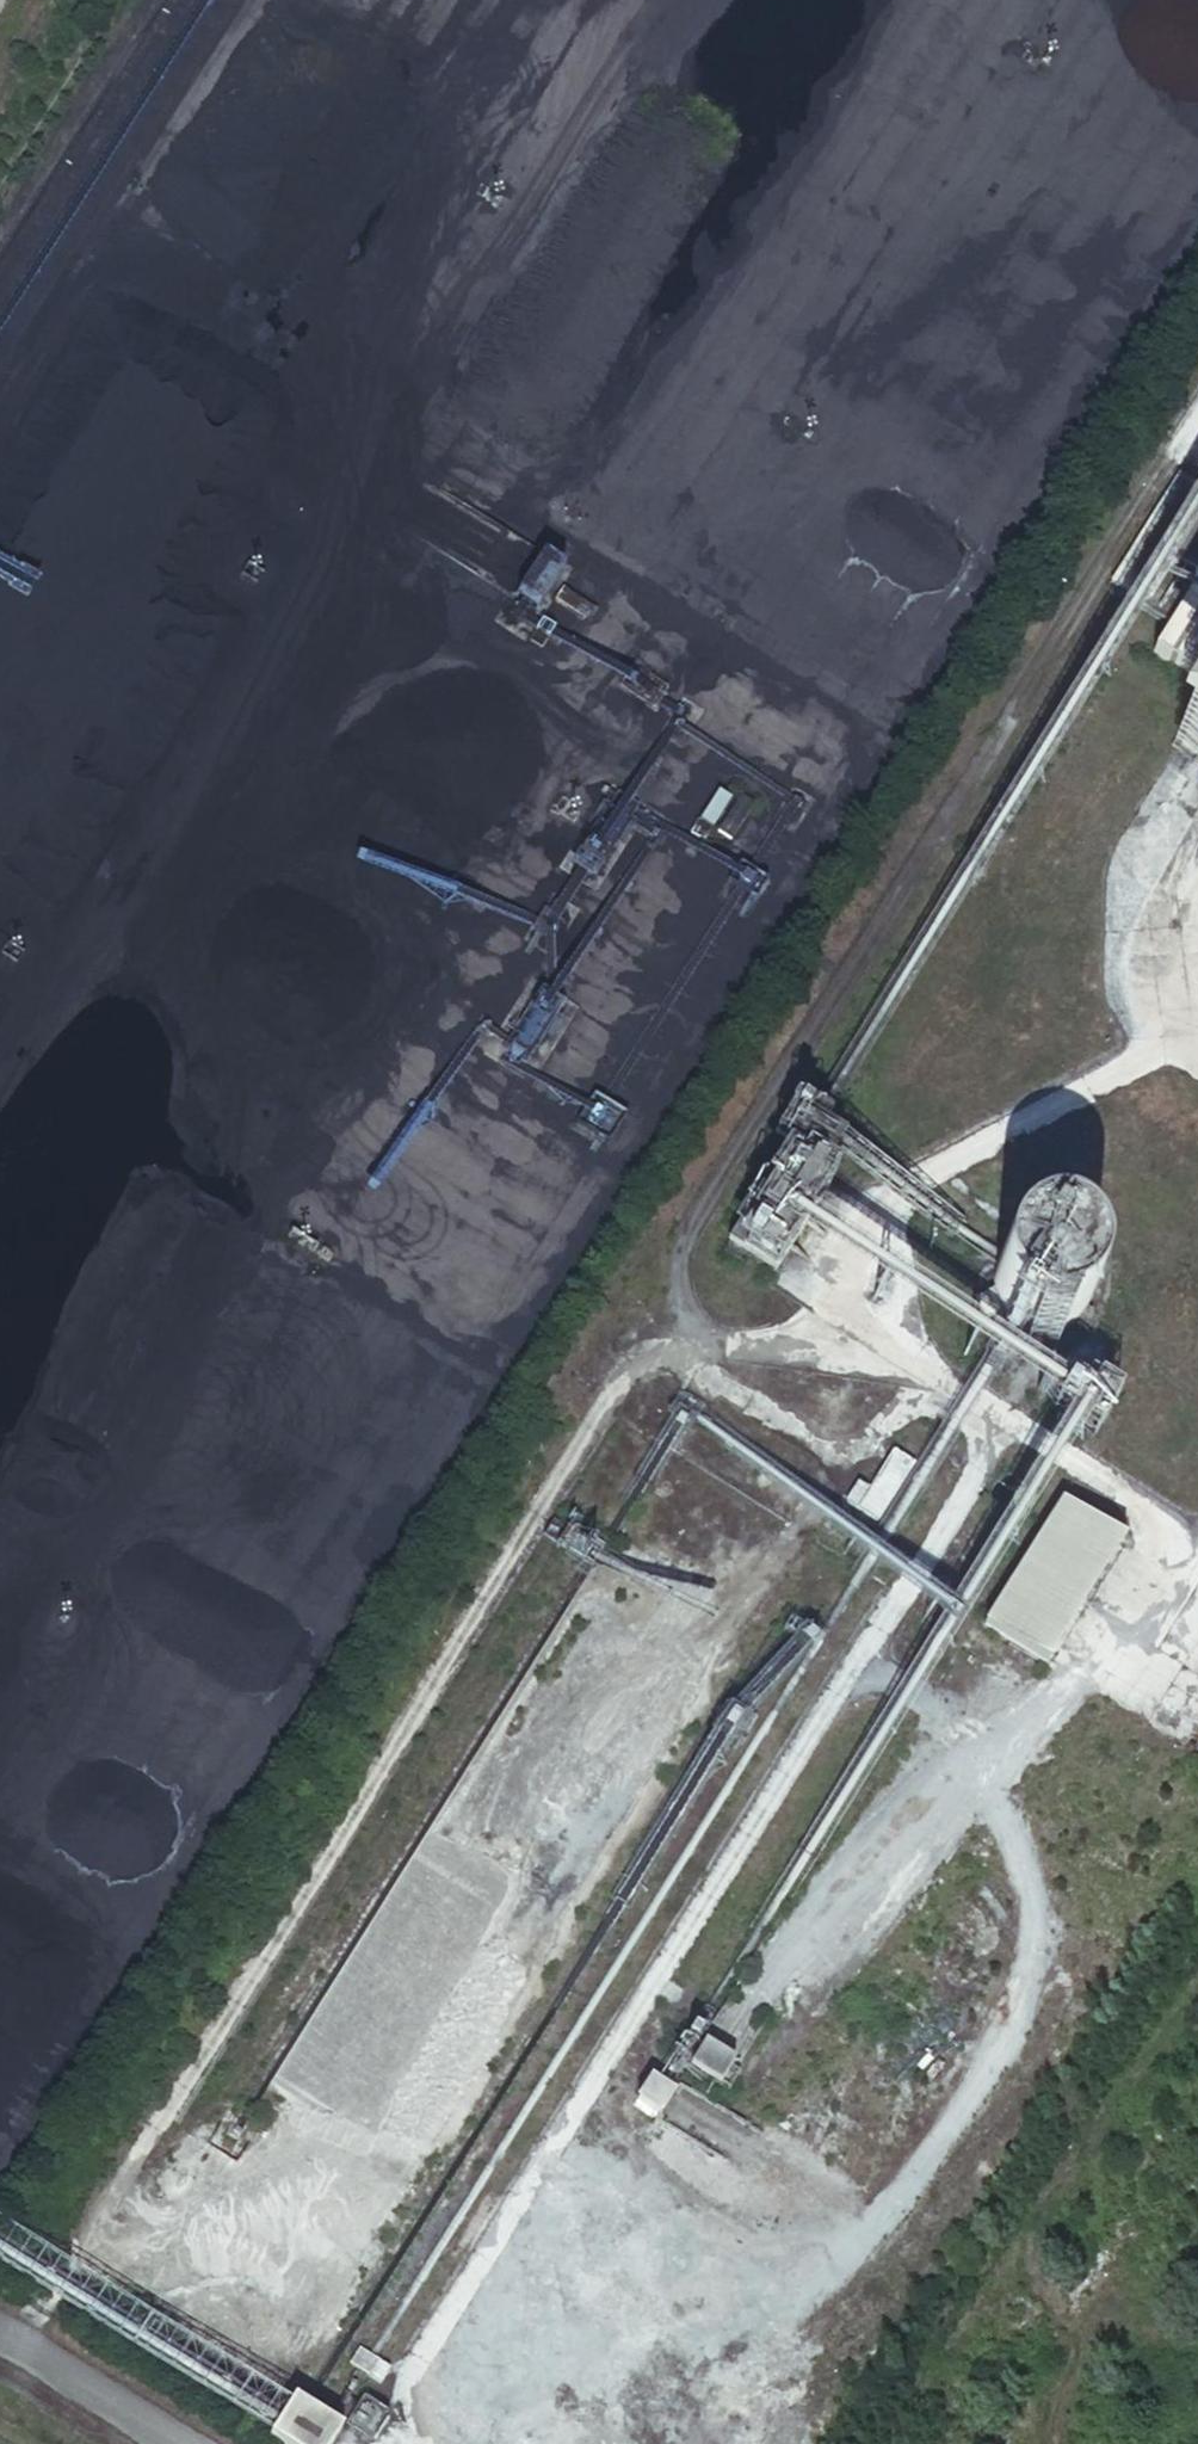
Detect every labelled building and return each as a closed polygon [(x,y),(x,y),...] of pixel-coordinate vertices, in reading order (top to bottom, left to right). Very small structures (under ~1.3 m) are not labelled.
[(393,528),(508,590),(491,621),(522,638),(566,557),(420,478),(393,528)] [(1110,583),(1163,615),(1187,577),(1193,581),(1197,573),(1197,512),(1167,492),(1110,583)] [(1168,628),(1152,653),(1197,682),(1197,580),(1168,628)] [(1187,729),(1178,744),(1195,755),(1197,749),(1197,736),(1187,729)] [(696,820),(729,840),(752,803),(718,783),(696,820)] [(824,1127),(793,1105),(772,1133),(786,1144),(720,1237),(767,1270),(823,1190),(794,1169),(824,1127)] [(1032,1234),(1024,1236),(1017,1240),(1010,1244),(1004,1250),(999,1257),(996,1264),(993,1272),(992,1279),(992,1288),(993,1296),(996,1303),(999,1310),(1004,1317),(1010,1323),(1017,1327),(1024,1330),(1032,1333),(1040,1334),(1048,1333),(1056,1332),(1064,1329),(1071,1325),(1077,1320),(1082,1314),(1087,1307),(1090,1299),(1092,1291),(1093,1283),(1092,1275),(1090,1267),(1087,1260),(1082,1253),(1077,1247),(1071,1242),(1064,1238),(1056,1235),(1048,1233),(1040,1233),(1032,1234)] [(913,1463),(893,1450),(868,1488),(858,1482),(845,1502),(876,1522),(913,1463)] [(1125,1541),(1061,1501),(984,1623),(1048,1664),(1125,1541)] [(716,2013),(705,2031),(735,2049),(744,2055),(755,2037),(716,2013)] [(684,2065),(676,2078),(706,2096),(714,2083),(735,2049),(705,2031),(684,2065)] [(271,2433),(290,2443),(331,2443),(344,2424),(295,2394),(278,2422),(271,2433)]
